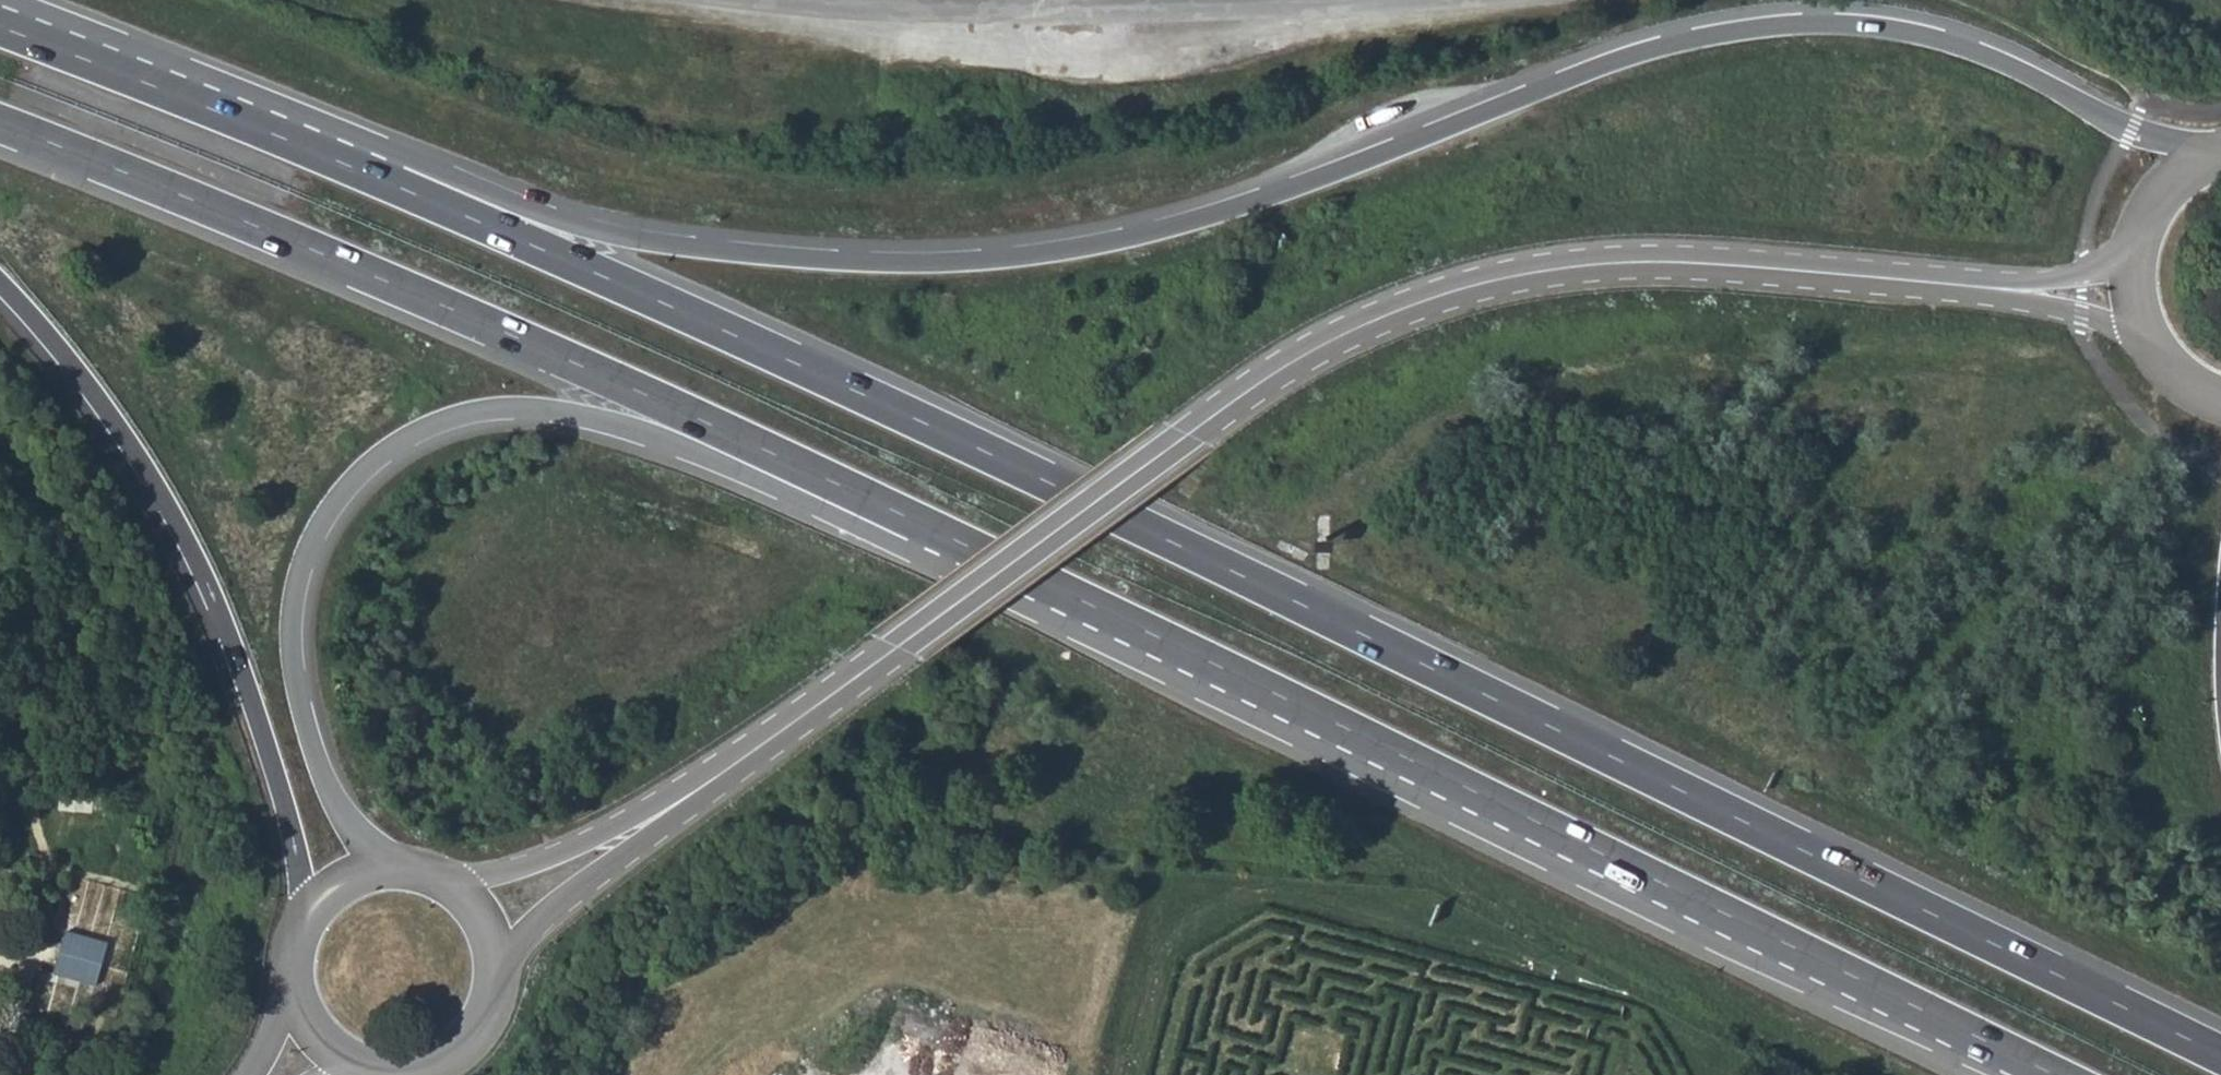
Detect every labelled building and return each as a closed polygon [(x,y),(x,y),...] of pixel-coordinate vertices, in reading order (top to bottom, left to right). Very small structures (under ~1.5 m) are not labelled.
[(67,926),(59,969),(102,977),(110,934),(67,926)]
